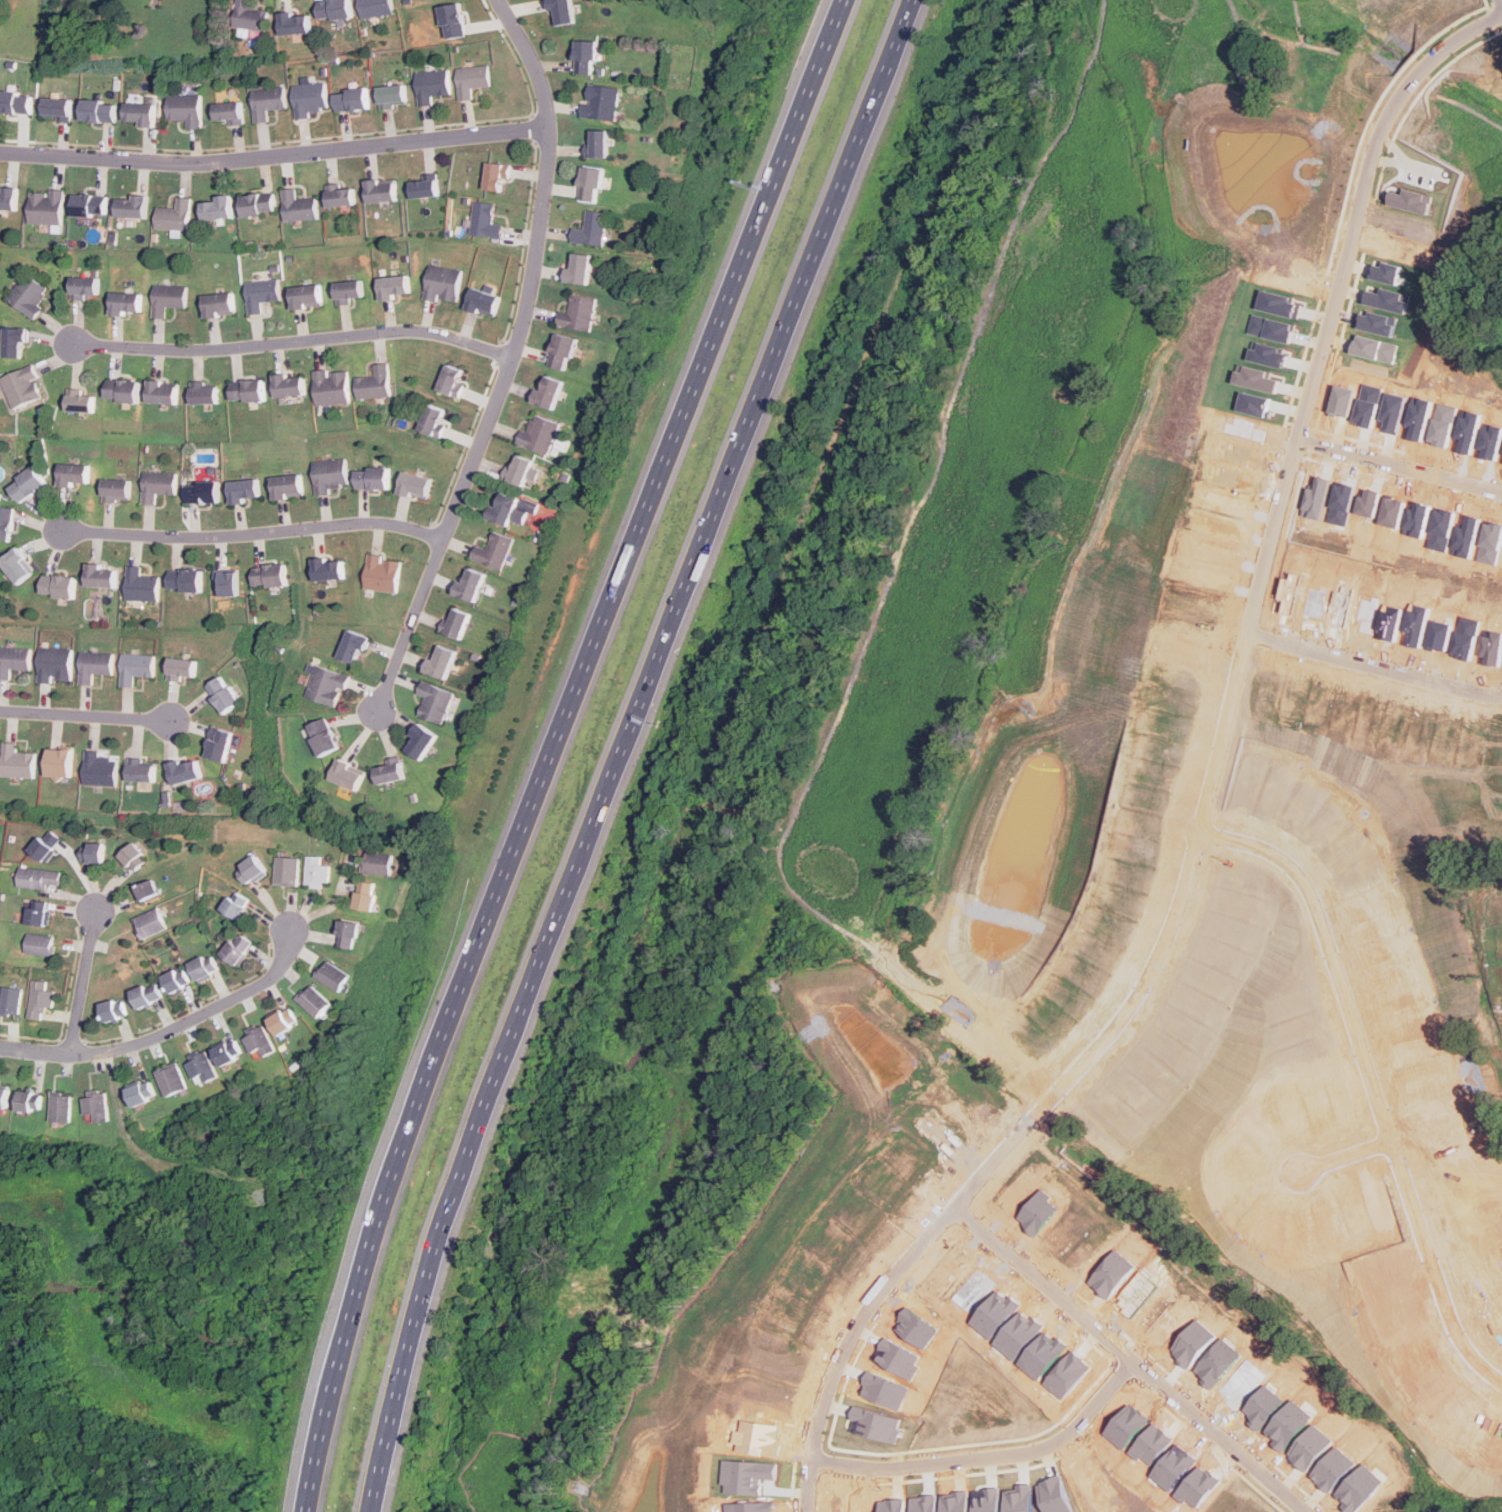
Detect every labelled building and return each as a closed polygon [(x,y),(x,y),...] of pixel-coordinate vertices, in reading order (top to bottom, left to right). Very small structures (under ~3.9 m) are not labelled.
[(269,10),(250,7),(251,0),(237,0),(233,27),(266,32),(269,10)] [(353,17),(351,0),(324,0),(317,1),(320,22),(353,17)] [(394,13),(392,0),(358,0),(361,18),(394,13)] [(553,26),(574,23),(572,0),(549,0),(553,26)] [(448,41),(468,33),(457,2),(437,10),(448,41)] [(279,16),(281,36),(312,32),(310,13),(279,16)] [(596,39),(575,39),(575,73),(596,73),(596,39)] [(472,87),(492,86),(490,65),(457,68),(460,99),(473,98),(472,87)] [(451,94),(450,69),(416,71),(418,104),(433,104),(433,95),(451,94)] [(294,83),(295,117),(310,117),(310,109),(328,109),(327,83),(294,83)] [(380,107),(408,104),(406,83),(378,86),(380,107)] [(616,120),(619,86),(586,83),(583,116),(616,120)] [(253,89),(255,121),(268,120),(268,109),(287,108),(286,87),(253,89)] [(334,91),(336,111),(370,107),(367,87),(334,91)] [(33,93),(0,90),(0,110),(31,113),(33,93)] [(202,94),(168,94),(168,118),(187,118),(187,128),(202,128),(202,94)] [(72,98),(43,97),(42,117),(70,119),(72,98)] [(80,119),(115,121),(117,101),(82,98),(80,119)] [(213,103),(214,121),(230,119),(231,123),(244,122),(242,101),(213,103)] [(124,120),(139,120),(139,125),(156,125),(156,102),(124,102),(124,120)] [(608,157),(608,129),(589,129),(589,157),(608,157)] [(508,164),(487,162),(485,188),(506,190),(508,164)] [(603,169),(582,166),(578,199),(600,201),(603,169)] [(409,177),(411,197),(439,195),(438,176),(409,177)] [(364,182),(367,202),(398,198),(396,178),(364,182)] [(328,206),(356,203),(354,182),(325,185),(328,206)] [(317,197),(297,198),(296,187),(283,188),(285,220),(319,218),(317,197)] [(17,209),(17,188),(0,188),(0,209),(17,209)] [(29,223),(63,224),(64,190),(30,190),(29,223)] [(241,214),(277,212),(276,192),(240,194),(241,214)] [(106,215),(106,194),(72,194),(72,215),(106,215)] [(116,215),(147,217),(148,195),(132,194),(132,197),(117,197),(116,215)] [(216,200),(202,200),(202,217),(233,217),(233,194),(216,194),(216,200)] [(191,197),(177,197),(177,208),(157,207),(156,228),(190,229),(191,197)] [(504,224),(493,223),(495,203),(475,201),(471,234),(503,237),(504,224)] [(604,245),(607,212),(587,210),(585,229),(573,228),(571,242),(604,245)] [(566,281),(588,283),(591,254),(569,252),(566,281)] [(457,303),(462,269),(430,264),(424,297),(457,303)] [(51,289),(27,272),(8,300),(32,317),(51,289)] [(410,293),(410,275),(379,275),(379,298),(394,298),(394,293),(410,293)] [(100,296),(100,277),(71,277),(71,296),(100,296)] [(262,312),(262,300),(280,300),(280,279),(247,280),(248,313),(262,312)] [(363,296),(363,280),(336,280),(336,301),(351,301),(351,296),(363,296)] [(166,317),(166,306),(186,307),(187,285),(154,284),(152,317),(166,317)] [(322,306),(322,284),(291,285),(291,306),(322,306)] [(501,296),(472,286),(465,306),(495,317),(501,296)] [(142,313),(142,293),(111,292),(110,312),(142,313)] [(235,314),(235,293),(203,293),(203,314),(235,314)] [(570,312),(560,310),(558,324),(591,330),(597,298),(573,294),(570,312)] [(4,356),(27,356),(27,327),(4,327),(4,356)] [(568,369),(576,337),(556,332),(548,364),(568,369)] [(391,396),(389,362),(375,363),(375,376),(357,376),(358,397),(391,396)] [(464,382),(459,381),(463,370),(447,364),(437,389),(459,397),(464,382)] [(12,407),(44,397),(33,365),(2,376),(12,407)] [(348,370),(328,372),(328,369),(315,370),(317,404),(351,401),(348,370)] [(274,395),(306,394),(306,374),(274,375),(274,395)] [(562,381),(543,374),(534,402),(553,408),(562,381)] [(139,380),(107,379),(106,399),(138,401),(139,380)] [(230,379),(230,400),(265,400),(265,380),(230,379)] [(179,403),(179,385),(162,385),(162,380),(147,380),(147,403),(179,403)] [(206,381),(191,381),(191,402),(219,402),(219,385),(206,385),(206,381)] [(84,388),(67,388),(67,411),(95,411),(95,393),(84,393),(84,388)] [(438,437),(450,413),(431,403),(419,427),(438,437)] [(560,422),(535,414),(529,432),(522,429),(517,442),(549,453),(560,422)] [(506,479),(524,486),(527,478),(535,481),(541,464),(516,454),(506,479)] [(330,494),(330,486),(348,486),(347,459),(315,460),(315,494),(330,494)] [(59,485),(90,485),(90,464),(59,464),(59,485)] [(7,486),(20,503),(47,482),(34,465),(7,486)] [(355,488),(390,488),(390,467),(355,467),(355,488)] [(177,494),(177,471),(144,471),(144,503),(156,503),(156,494),(177,494)] [(433,478),(404,471),(398,491),(427,499),(433,478)] [(303,474),(271,476),(272,498),(304,496),(303,474)] [(130,479),(103,478),(102,500),(130,500),(130,479)] [(246,502),(245,496),(260,494),(258,478),(227,481),(230,504),(246,502)] [(219,503),(219,480),(185,481),(185,503),(219,503)] [(496,506),(490,505),(487,516),(523,527),(531,502),(500,492),(496,506)] [(0,507),(0,539),(11,540),(14,508),(0,507)] [(503,569),(513,537),(494,531),(488,548),(476,544),(471,558),(503,569)] [(15,547),(0,559),(0,563),(18,584),(35,570),(15,547)] [(365,589),(398,592),(401,558),(368,555),(365,589)] [(311,561),(314,580),(345,576),(343,557),(311,561)] [(102,563),(86,563),(85,586),(116,586),(117,568),(102,568),(102,563)] [(287,585),(287,564),(254,565),(254,585),(287,585)] [(159,600),(160,576),(142,575),(142,566),(127,565),(126,599),(159,600)] [(475,601),(485,574),(466,566),(455,594),(475,601)] [(213,599),(246,599),(246,577),(225,577),(225,567),(213,567),(213,599)] [(170,590),(203,590),(203,569),(170,569),(170,590)] [(76,576),(42,576),(42,595),(76,595),(76,576)] [(444,632),(461,639),(471,613),(454,607),(444,632)] [(360,649),(365,651),(370,636),(348,629),(338,658),(355,663),(360,649)] [(457,651),(437,643),(425,671),(445,679),(457,651)] [(32,669),(33,648),(0,646),(0,678),(10,679),(11,668),(32,669)] [(39,681),(72,681),(73,648),(40,648),(39,681)] [(93,684),(93,673),(114,673),(114,652),(81,651),(80,684),(93,684)] [(134,676),(155,676),(156,655),(122,653),(121,685),(134,686),(134,676)] [(182,676),(197,676),(197,658),(169,658),(169,679),(182,679),(182,676)] [(307,697),(337,707),(348,675),(317,665),(307,697)] [(241,702),(223,674),(205,685),(223,713),(241,702)] [(454,693),(423,680),(418,693),(427,697),(419,714),(441,723),(454,693)] [(340,747),(326,716),(307,726),(321,756),(340,747)] [(403,747),(421,759),(437,735),(420,723),(403,747)] [(225,761),(233,731),(212,726),(204,756),(225,761)] [(2,776),(36,778),(37,753),(18,752),(18,742),(3,741),(2,776)] [(73,749),(46,748),(46,776),(73,776),(73,749)] [(117,784),(117,756),(100,756),(100,750),(85,750),(84,784),(117,784)] [(400,756),(388,759),(389,764),(374,767),(378,783),(405,777),(400,756)] [(168,765),(173,784),(202,776),(197,757),(168,765)] [(357,790),(366,772),(337,759),(329,778),(357,790)] [(156,761),(128,761),(128,780),(156,780),(156,761)] [(60,837),(49,832),(45,839),(36,835),(28,853),(49,862),(60,837)] [(83,862),(103,862),(104,841),(84,841),(83,862)] [(135,872),(148,858),(131,841),(118,855),(135,872)] [(390,875),(394,855),(366,851),(363,871),(390,875)] [(249,884),(266,869),(252,853),(236,868),(249,884)] [(322,856),(307,856),(307,886),(329,886),(329,865),(322,865),(322,856)] [(276,885),(299,885),(299,857),(276,857),(276,885)] [(18,887),(48,889),(48,884),(60,885),(61,870),(19,868),(18,887)] [(160,893),(153,879),(135,887),(141,901),(160,893)] [(372,911),(377,883),(359,880),(353,907),(372,911)] [(221,909),(237,920),(250,900),(233,889),(221,909)] [(49,925),(51,902),(29,900),(27,923),(49,925)] [(166,930),(160,909),(134,916),(140,937),(166,930)] [(359,923),(339,920),(335,945),(355,948),(359,923)] [(237,966),(254,943),(238,931),(221,953),(237,966)] [(55,955),(56,936),(27,933),(25,953),(55,955)] [(189,965),(198,982),(220,970),(211,953),(189,965)] [(315,976),(339,992),(350,975),(326,959),(315,976)] [(161,978),(171,994),(191,982),(181,966),(161,978)] [(29,1018),(43,1019),(44,1007),(53,1008),(55,991),(46,990),(47,981),(34,980),(29,1018)] [(130,994),(139,1010),(163,996),(154,980),(130,994)] [(297,997),(317,1017),(331,1003),(311,983),(297,997)] [(20,1017),(23,988),(3,986),(0,1014),(20,1017)] [(99,1004),(104,1022),(128,1016),(122,998),(99,1004)] [(268,1018),(275,1034),(297,1024),(290,1008),(268,1018)] [(275,1048),(262,1024),(242,1035),(252,1054),(263,1048),(265,1053),(275,1048)] [(244,1055),(235,1038),(211,1050),(220,1067),(244,1055)] [(218,1077),(208,1050),(186,1058),(193,1078),(202,1075),(205,1082),(218,1077)] [(156,1070),(166,1096),(188,1088),(178,1062),(156,1070)] [(125,1090),(133,1107),(157,1096),(150,1080),(125,1090)] [(0,1088),(0,1107),(7,1108),(10,1089),(0,1088)] [(43,1093),(19,1090),(16,1109),(41,1113),(43,1093)] [(93,1114),(93,1122),(108,1121),(107,1093),(84,1093),(84,1114),(93,1114)] [(71,1121),(71,1094),(51,1094),(51,1121),(71,1121)]
